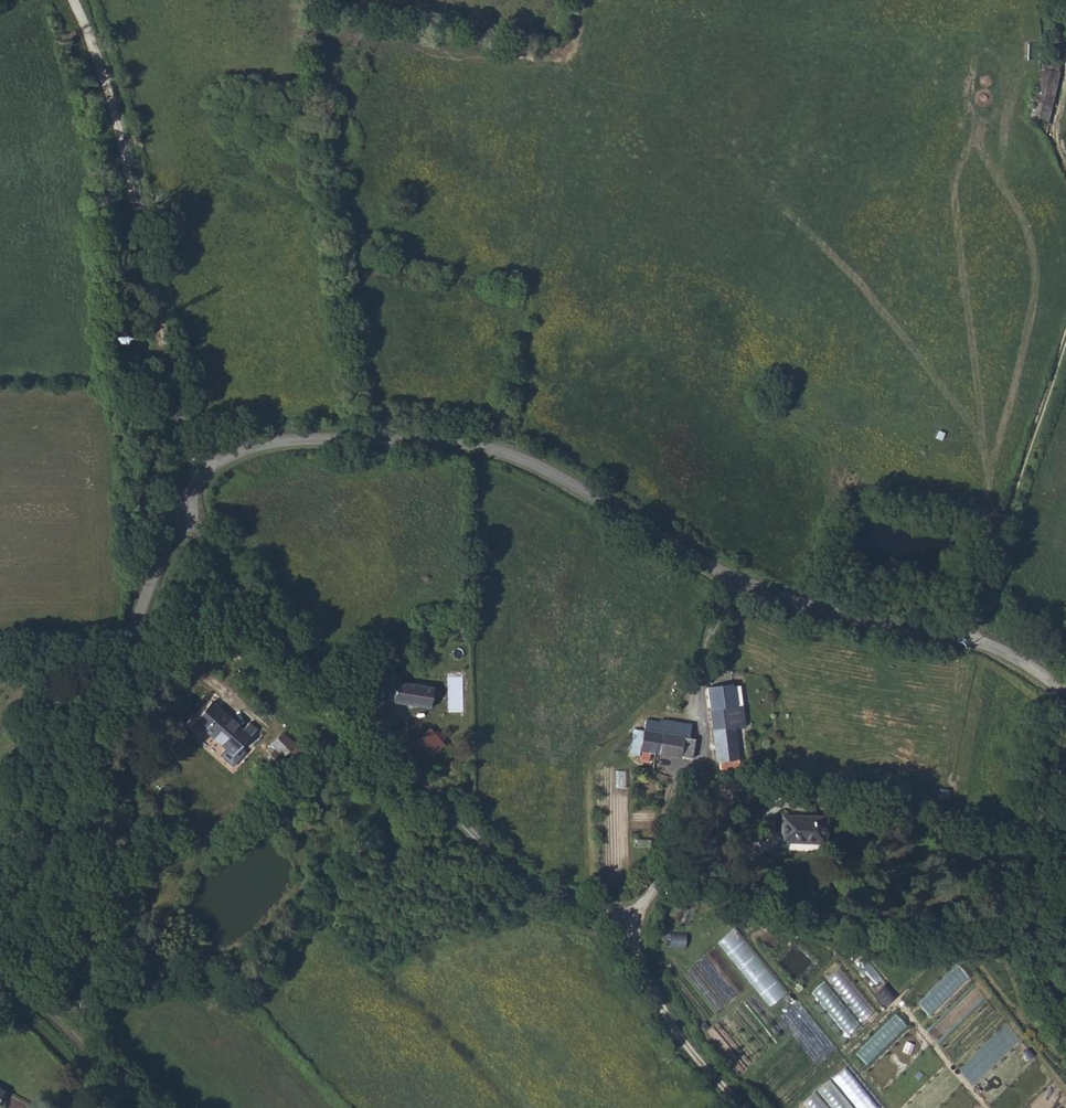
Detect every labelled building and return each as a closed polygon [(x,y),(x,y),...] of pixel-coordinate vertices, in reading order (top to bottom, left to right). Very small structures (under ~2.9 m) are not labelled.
[(1041,67),(1033,122),(1051,125),(1058,69),(1041,67)] [(114,366),(115,377),(123,376),(122,365),(114,366)] [(388,700),(430,706),(434,687),(399,681),(400,673),(383,671),(376,714),(385,716),(388,700)] [(707,685),(712,728),(743,725),(747,724),(744,701),(736,702),(734,682),(707,685)] [(195,720),(232,754),(255,730),(248,723),(242,730),(211,702),(195,720)] [(639,759),(650,760),(651,751),(692,756),(694,737),(690,737),(692,722),(686,721),(664,718),(663,720),(647,717),(645,727),(643,726),(642,729),(633,728),(630,753),(638,753),(639,759)] [(744,733),(743,725),(712,728),(716,760),(720,760),(721,768),(740,766),(736,734),(744,733)] [(430,726),(410,745),(424,760),(444,742),(430,726)] [(265,758),(276,770),(290,758),(297,752),(301,748),(297,743),(296,744),(284,730),(269,744),(282,757),(281,758),(273,750),(265,758)] [(782,841),(825,842),(826,815),(783,814),(782,841)]
